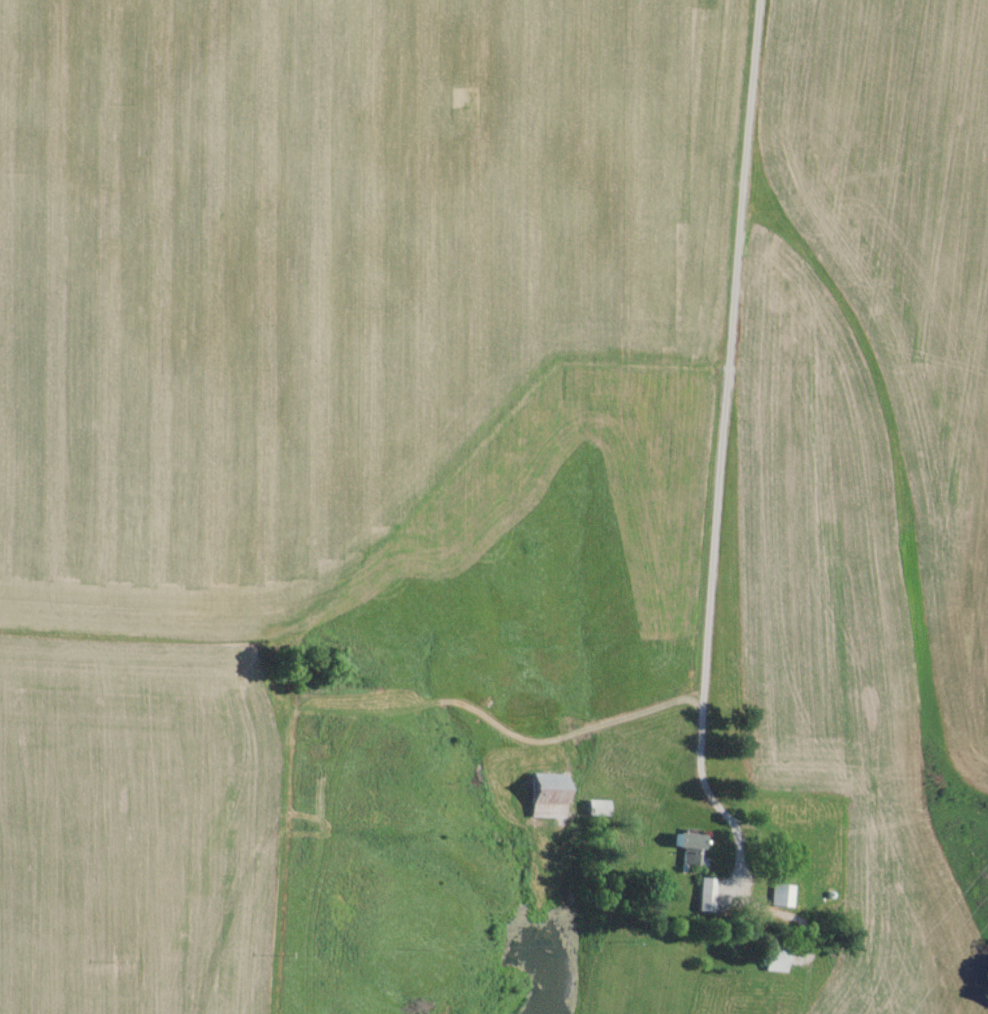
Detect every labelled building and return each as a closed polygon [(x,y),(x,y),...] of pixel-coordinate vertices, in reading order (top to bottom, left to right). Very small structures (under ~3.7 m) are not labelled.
[(606,799),(583,799),(584,815),(607,814),(606,799)] [(665,847),(678,848),(678,863),(703,864),(703,857),(697,857),(698,833),(665,832),(665,847)] [(693,909),(710,910),(711,877),(695,876),(693,909)] [(766,905),(789,906),(790,884),(767,883),(766,905)]
